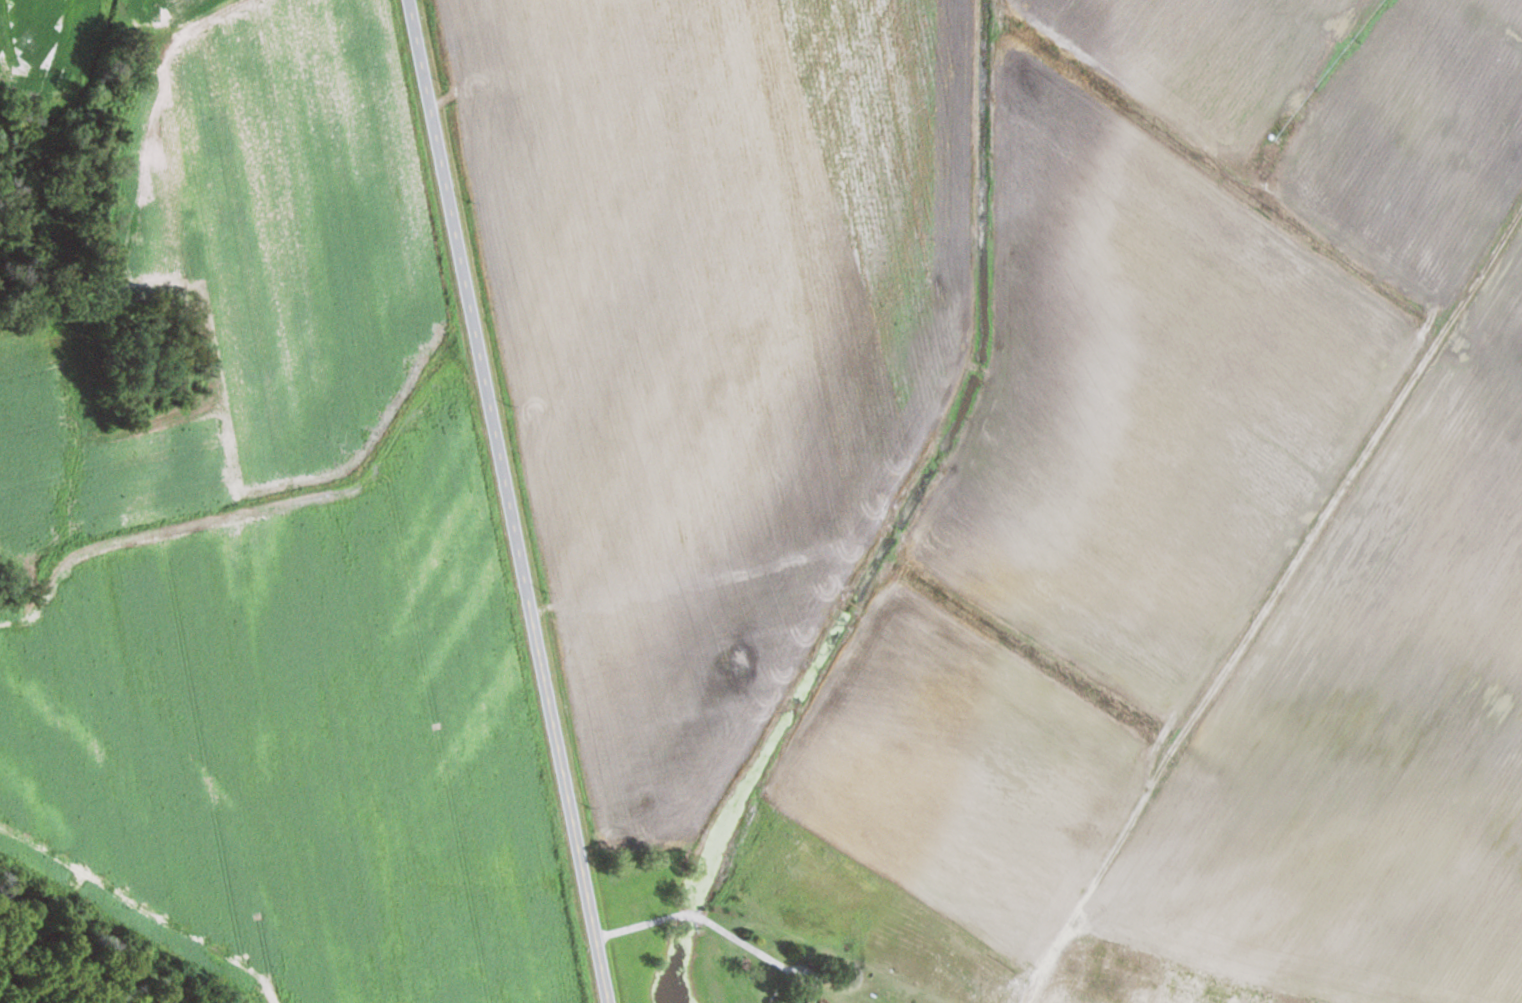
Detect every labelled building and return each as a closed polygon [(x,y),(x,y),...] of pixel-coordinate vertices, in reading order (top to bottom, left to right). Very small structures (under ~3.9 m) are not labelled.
[(820,999),(790,991),(787,1002),(819,1002),(820,999)]
